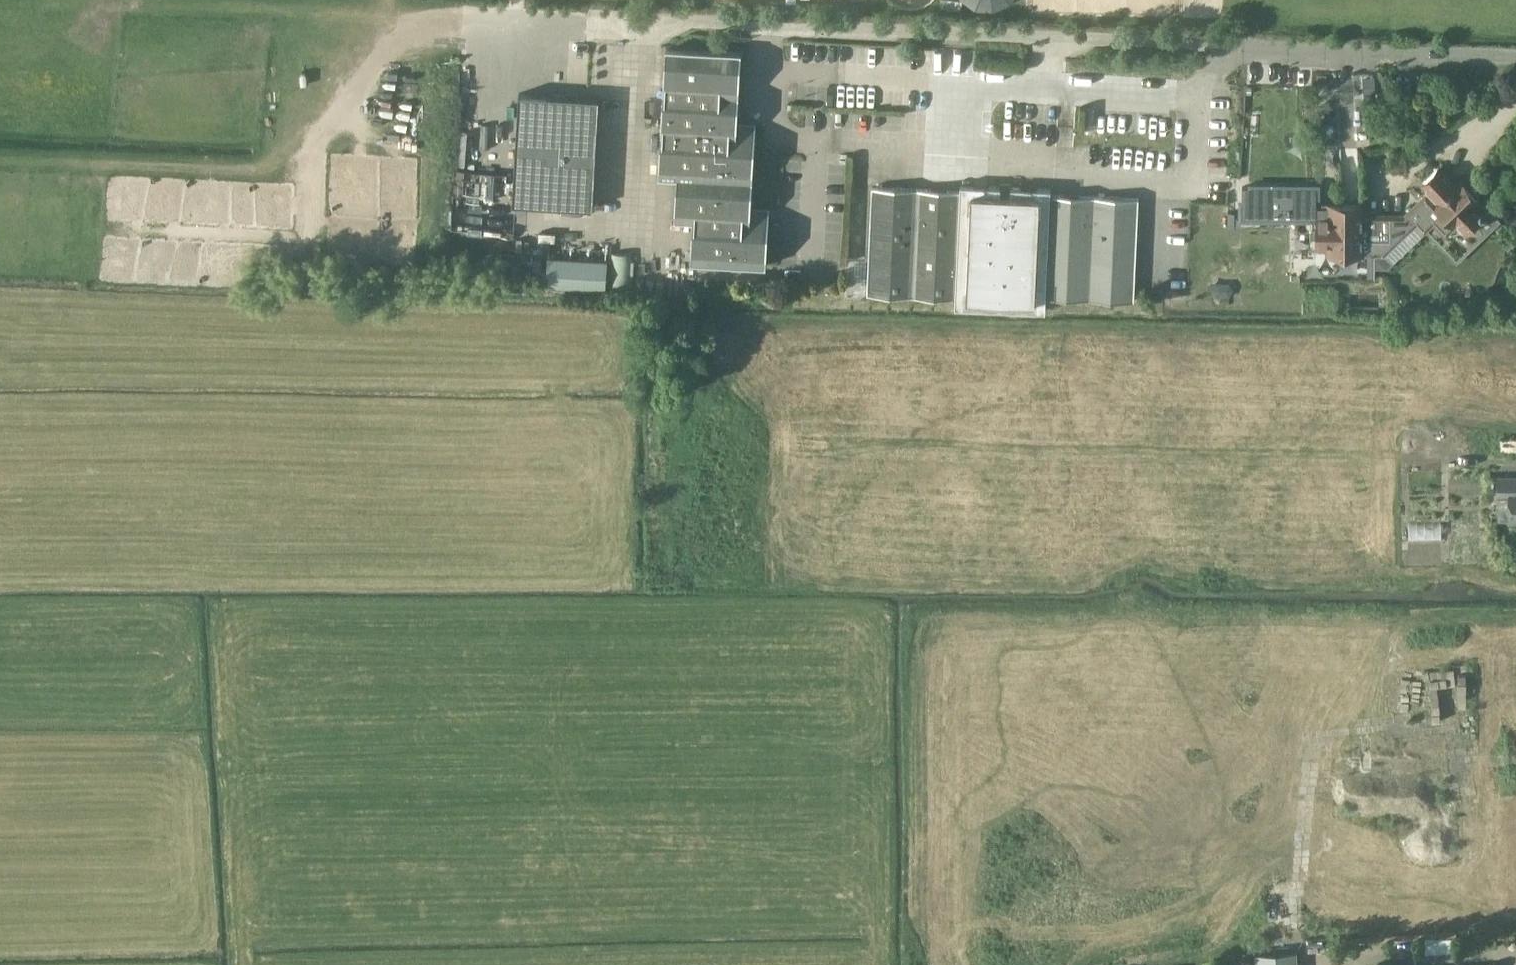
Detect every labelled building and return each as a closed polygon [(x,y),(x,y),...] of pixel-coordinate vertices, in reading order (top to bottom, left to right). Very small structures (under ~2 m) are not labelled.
[(742,52),(666,47),(659,175),(677,176),(675,218),(693,219),(691,261),(767,265),(769,221),(751,220),(756,137),(748,136),(749,130),(742,123),(738,123),(742,52)] [(520,93),(514,202),(593,207),(600,97),(520,93)] [(1372,239),(1371,255),(1384,255),(1415,226),(1417,224),(1424,232),(1434,223),(1444,234),(1445,234),(1454,225),(1456,222),(1465,232),(1489,209),(1462,181),(1457,185),(1439,167),(1423,183),(1432,192),(1405,217),(1391,217),(1391,239),(1372,239)] [(949,189),(874,187),(870,294),(959,297),(958,305),(1048,308),(1048,295),(1137,298),(1140,196),(1052,193),(1052,187),(949,184),(949,189)] [(1243,186),(1242,217),(1317,218),(1317,246),(1316,279),(1361,279),(1361,255),(1371,255),(1372,239),(1391,239),(1391,217),(1362,216),(1362,204),(1330,204),(1317,204),(1317,187),(1243,186)] [(608,260),(548,256),(546,285),(606,289),(608,260)] [(1515,450),(1515,438),(1500,438),(1500,450),(1515,450)] [(1515,520),(1515,477),(1499,477),(1500,494),(1511,494),(1511,520),(1515,520)] [(1256,953),(1257,964),(1297,964),(1296,950),(1256,953)]
